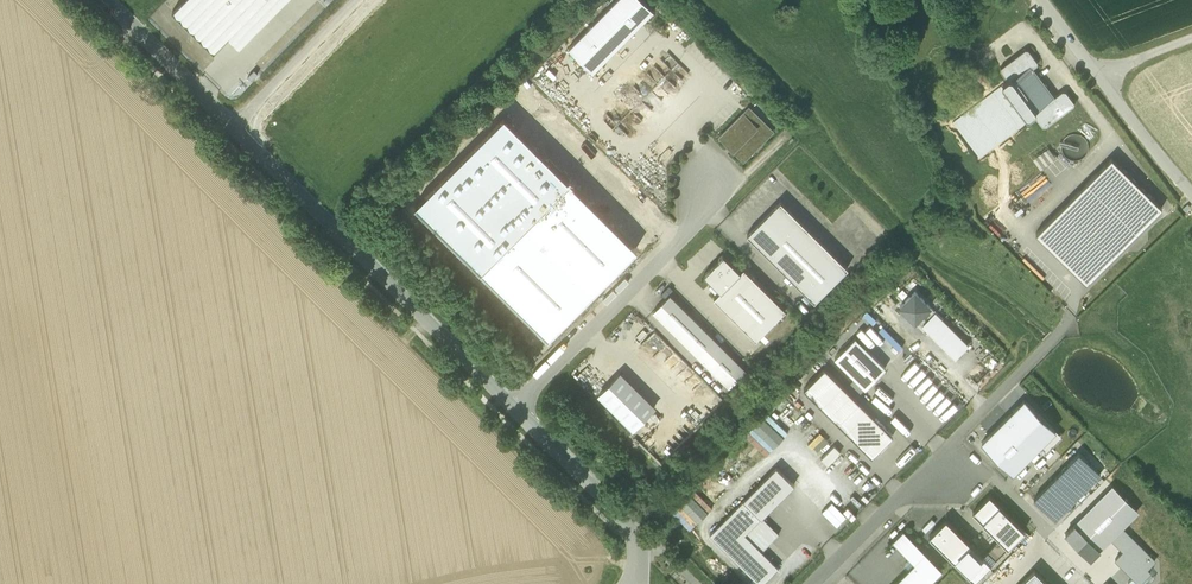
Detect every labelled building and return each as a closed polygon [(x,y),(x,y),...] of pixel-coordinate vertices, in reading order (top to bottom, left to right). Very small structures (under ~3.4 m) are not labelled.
[(229,36),(265,0),(183,0),(172,11),(214,52),(229,36)] [(229,36),(240,47),(286,0),(265,0),(229,36)] [(644,0),(615,0),(569,47),(593,71),(654,10),(644,0)] [(1000,69),(1007,78),(1009,77),(1013,78),(1036,108),(1035,114),(1034,114),(1042,125),(1047,125),(1074,105),(1075,101),(1066,90),(1063,89),(1056,94),(1034,66),(1037,64),(1038,59),(1029,47),(1024,48),(1000,66),(1000,69)] [(677,61),(669,69),(674,74),(673,76),(678,81),(687,72),(677,61)] [(254,70),(248,77),(251,80),(258,73),(254,70)] [(1030,117),(1034,114),(1035,114),(1036,108),(1013,78),(1009,77),(1007,78),(1003,82),(1002,86),(1025,116),(1030,117)] [(749,106),(743,112),(752,120),(758,115),(749,106)] [(773,130),(758,115),(752,120),(743,112),(720,136),(744,159),(773,130)] [(528,139),(504,115),(415,204),(548,336),(637,247),(614,224),(604,224),(604,215),(603,213),(593,214),(593,204),(592,202),(582,203),(582,193),(548,159),(539,159),(539,150),(537,148),(528,148),(528,139)] [(1048,147),(1033,159),(1040,169),(1056,158),(1048,147)] [(1161,208),(1111,158),(1035,232),(1085,283),(1161,208)] [(780,199),(747,233),(814,300),(848,266),(780,199)] [(717,287),(721,290),(741,270),(740,270),(724,253),(704,273),(711,281),(709,283),(715,289),(717,287)] [(744,267),(740,270),(741,270),(721,290),(714,297),(756,338),(786,308),(744,267)] [(918,318),(930,306),(915,291),(900,306),(915,321),(918,318)] [(746,369),(670,294),(653,310),(729,386),(746,369)] [(930,306),(918,318),(923,323),(935,311),(930,306)] [(969,344),(935,311),(923,323),(922,324),(955,358),(969,344)] [(644,338),(654,349),(664,340),(654,329),(644,338)] [(886,367),(855,336),(835,357),(865,387),(886,367)] [(541,368),(562,347),(557,342),(536,363),(541,368)] [(804,388),(855,439),(876,418),(825,367),(804,388)] [(620,372),(599,394),(634,428),(655,406),(620,372)] [(913,386),(943,419),(956,407),(927,374),(913,386)] [(1024,398),(1007,415),(1038,446),(1055,430),(1055,429),(1024,398)] [(767,412),(764,416),(784,436),(788,432),(767,412)] [(1038,446),(1007,415),(982,441),(1013,472),(1038,446)] [(764,416),(752,428),(773,447),(784,436),(764,416)] [(872,456),(893,435),(876,418),(855,439),(872,456)] [(773,447),(752,428),(745,435),(765,455),(773,447)] [(1038,446),(1045,453),(1062,436),(1055,430),(1038,446)] [(750,442),(730,461),(736,467),(755,447),(750,442)] [(841,450),(834,444),(821,457),(827,463),(841,450)] [(1079,452),(1068,464),(1089,485),(1101,474),(1079,452)] [(1055,519),(1089,485),(1068,464),(1034,498),(1055,519)] [(777,466),(744,500),(761,517),(762,516),(794,484),(777,466)] [(1112,486),(1102,496),(1127,520),(1137,511),(1112,486)] [(972,511),(982,521),(999,504),(989,494),(972,511)] [(1127,521),(1127,520),(1102,496),(1065,533),(1090,558),(1110,537),(1121,527),(1127,521)] [(681,497),(673,504),(693,525),(697,521),(689,512),(692,509),(681,497)] [(762,550),(745,533),(761,517),(744,500),(710,533),(761,583),(762,583),(779,567),(762,550)] [(1025,529),(999,504),(982,521),(999,538),(1007,546),(1008,546),(1025,529)] [(745,533),(762,550),(779,533),(762,516),(761,517),(745,533)] [(971,543),(946,518),(929,535),(954,560),(971,543)] [(1155,560),(1121,527),(1110,537),(1123,550),(1115,558),(1129,572),(1139,583),(1150,571),(1147,568),(1152,563),(1155,560)] [(908,569),(893,583),(926,583),(942,568),(904,529),(893,541),(910,558),(915,562),(908,569)] [(999,538),(983,555),(991,563),(1007,546),(999,538)] [(974,580),(991,563),(983,555),(971,543),(954,560),(974,580)] [(915,562),(910,558),(903,565),(908,569),(915,562)] [(1129,572),(1128,582),(1131,583),(1147,583),(1155,576),(1155,567),(1152,563),(1147,568),(1150,571),(1139,583),(1129,572)] [(1034,568),(1019,583),(1050,583),(1034,568)]
